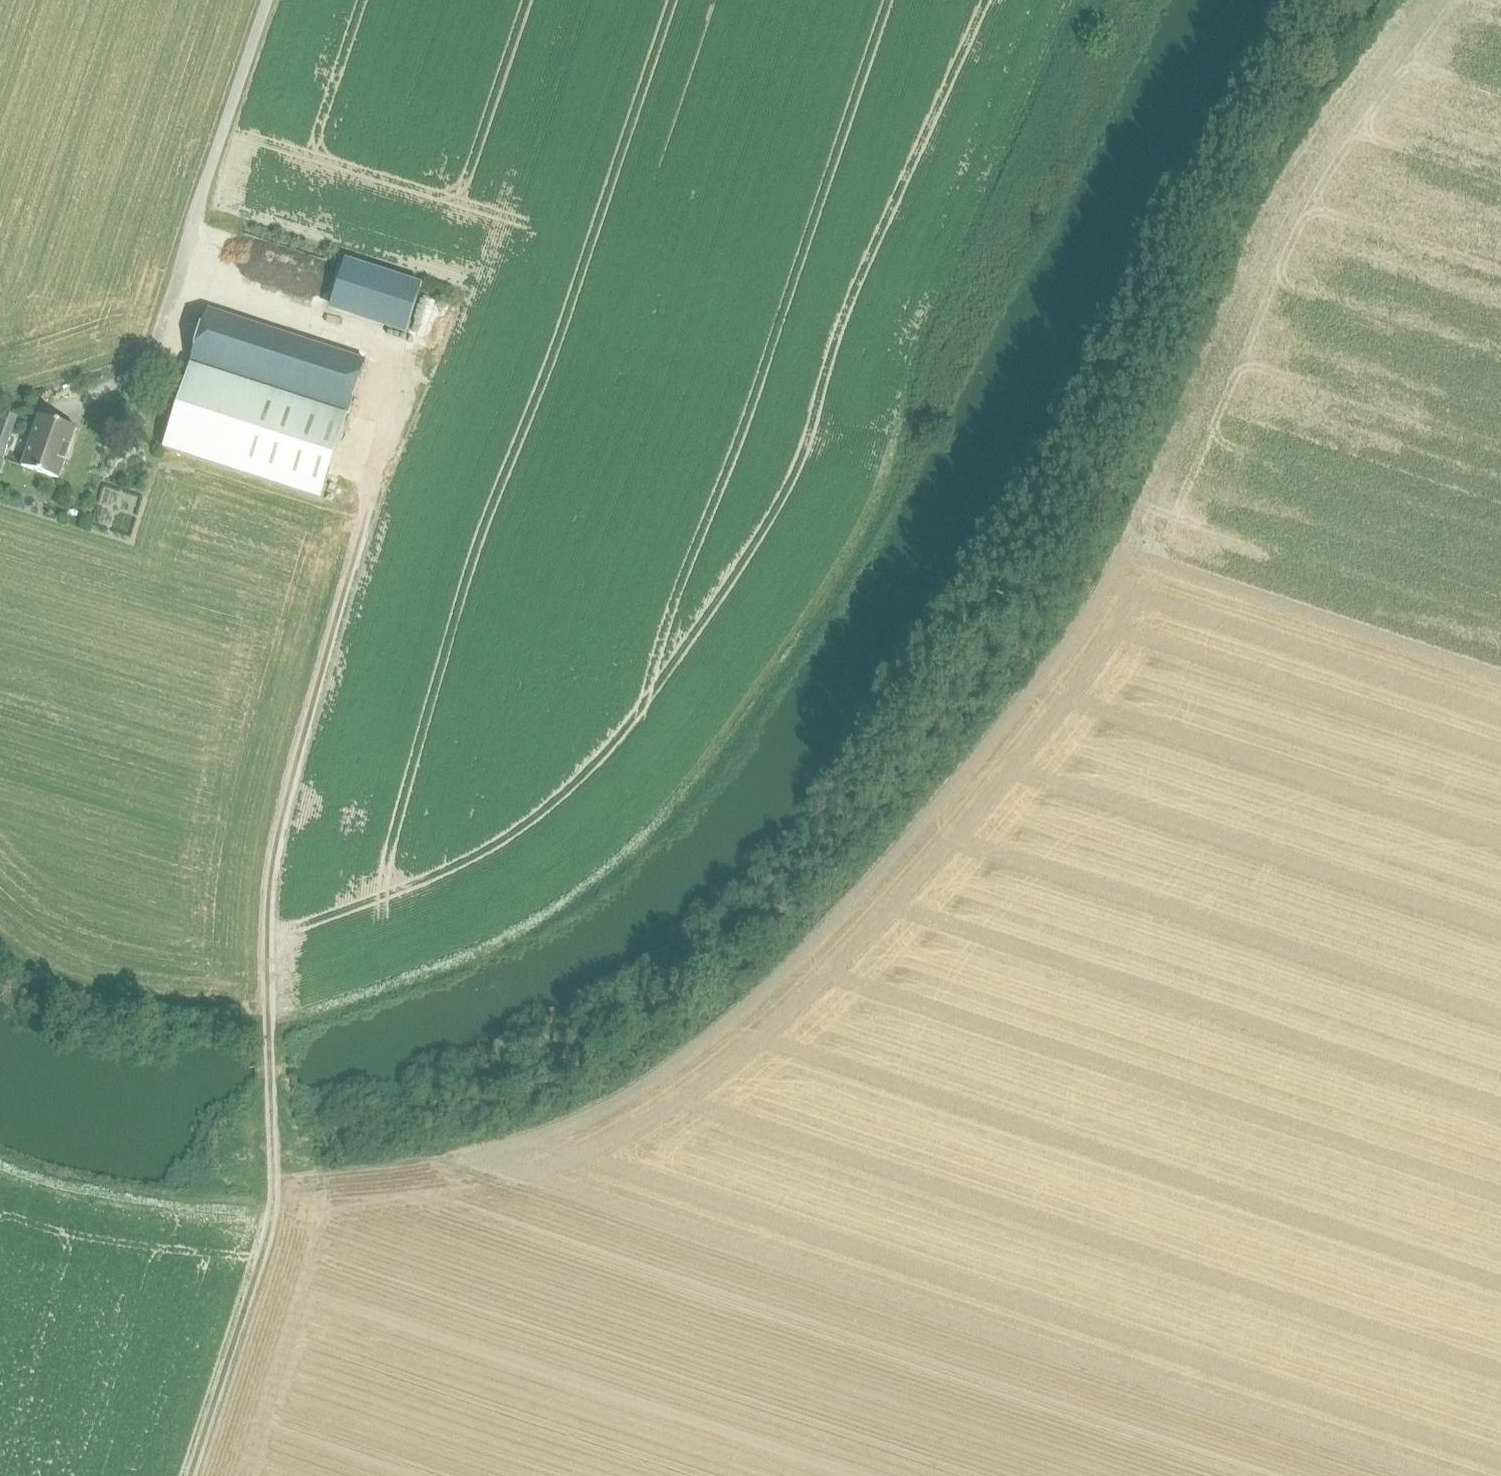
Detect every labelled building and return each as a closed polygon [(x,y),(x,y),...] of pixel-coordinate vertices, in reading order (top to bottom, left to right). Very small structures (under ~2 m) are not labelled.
[(365,360),(209,309),(164,447),(320,498),(365,360)] [(59,478),(76,428),(41,416),(23,466),(59,478)]
